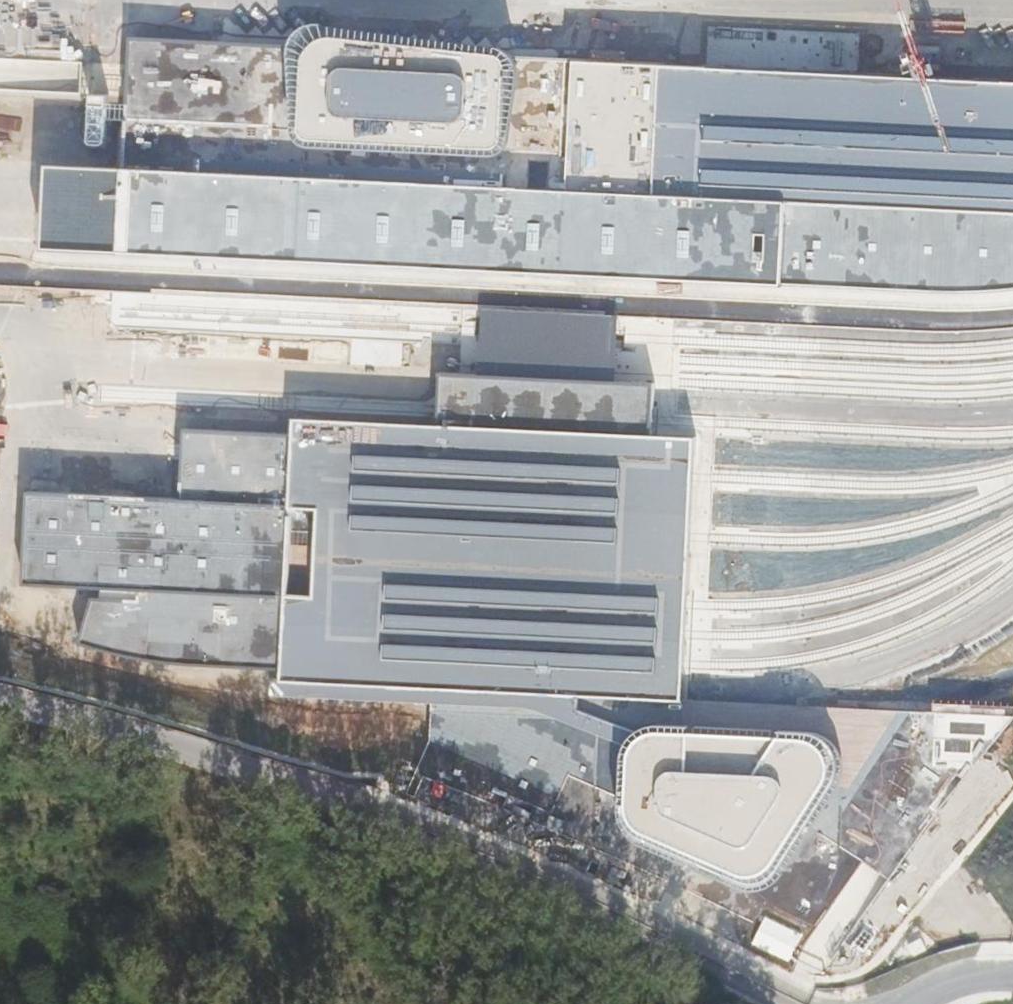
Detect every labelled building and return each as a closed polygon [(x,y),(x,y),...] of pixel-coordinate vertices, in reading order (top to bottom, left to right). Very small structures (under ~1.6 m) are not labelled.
[(45,249),(929,290),(986,290),(1012,287),(1012,82),(522,55),(507,44),(319,22),(294,36),(132,40),(119,167),(51,164),(45,249)] [(1012,718),(1012,713),(683,698),(684,665),(686,635),(687,604),(690,538),(693,479),(695,438),(650,436),(651,420),(652,385),(613,384),(615,338),(616,316),(483,310),(482,332),(480,376),(439,374),(438,410),(437,425),(293,418),(292,434),(184,429),(183,452),(181,500),(30,493),(26,583),(98,586),(79,641),(140,664),(204,667),(281,669),(282,680),(271,681),(271,693),(432,704),(430,744),(407,792),(816,986),(887,884),(1012,718)]
